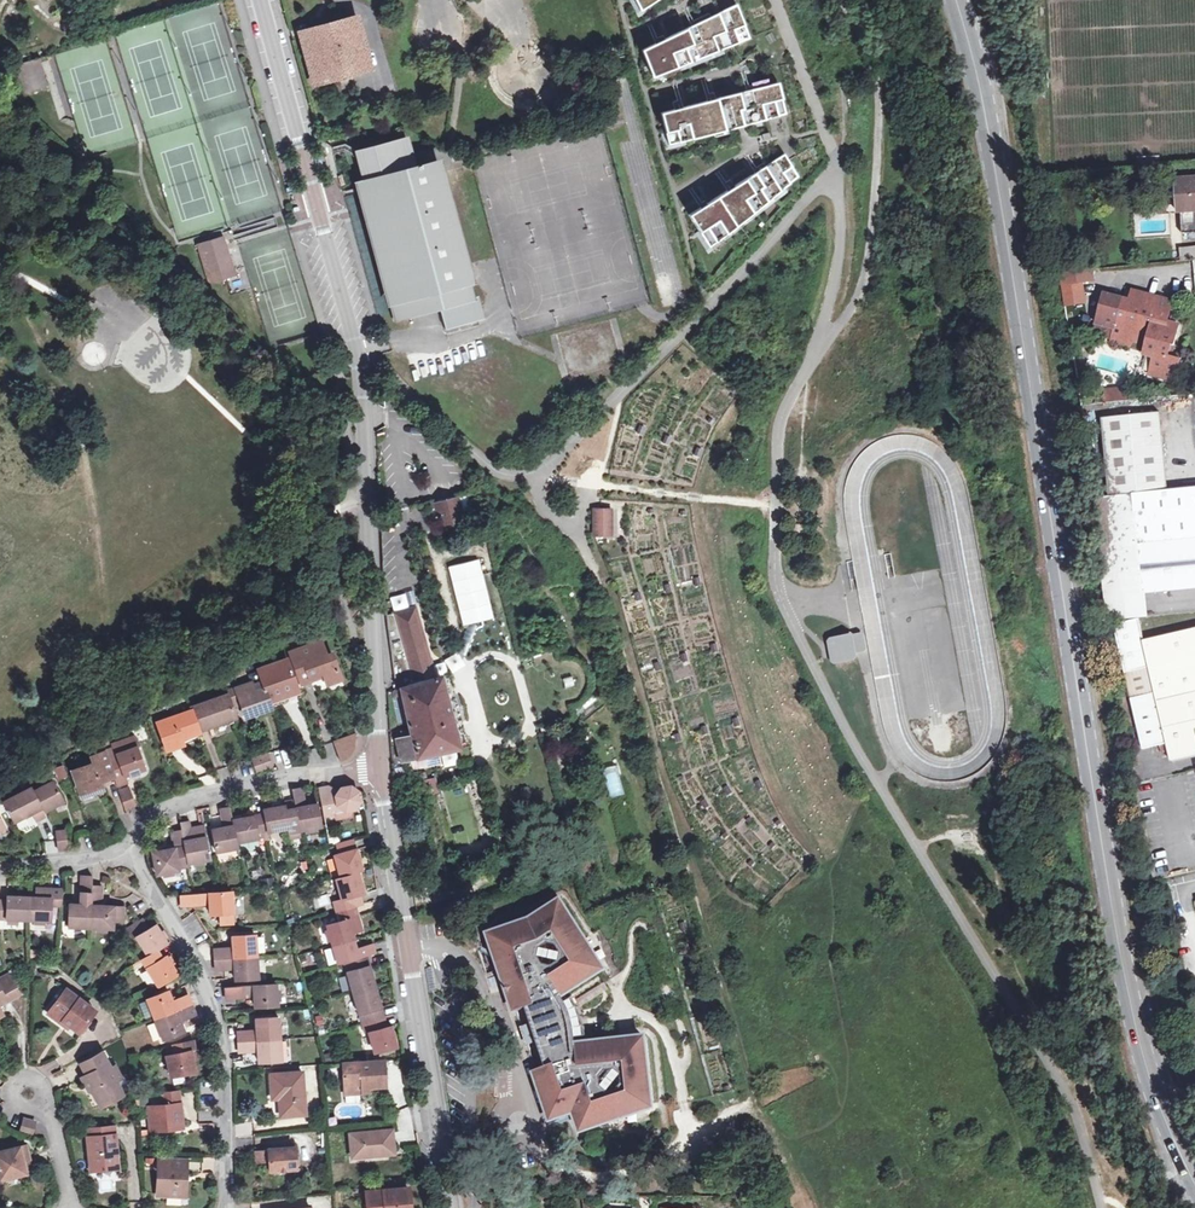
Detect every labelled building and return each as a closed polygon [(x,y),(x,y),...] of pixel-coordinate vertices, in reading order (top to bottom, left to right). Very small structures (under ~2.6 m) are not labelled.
[(640,10),(656,0),(635,0),(640,10)] [(736,5),(642,50),(654,82),(750,39),(736,5)] [(316,81),(338,75),(369,67),(355,19),(302,33),(316,81)] [(18,62),(23,93),(46,89),(41,58),(18,62)] [(778,83),(660,112),(668,144),(785,114),(778,83)] [(407,140),(366,151),(360,162),(366,184),(361,185),(398,319),(438,308),(443,324),(445,324),(446,330),(483,320),(477,297),(472,299),(436,164),(416,170),(407,140)] [(783,155),(687,215),(709,248),(798,175),(783,155)] [(1179,180),(1180,199),(1177,199),(1177,212),(1180,212),(1181,233),(1194,233),(1194,179),(1179,180)] [(208,283),(232,275),(221,240),(197,247),(208,283)] [(1194,258),(1194,245),(1179,247),(1180,259),(1194,258)] [(1091,270),(1061,272),(1066,306),(1085,302),(1081,284),(1092,280),(1091,270)] [(1146,345),(1144,351),(1154,353),(1152,359),(1149,370),(1175,377),(1180,357),(1169,354),(1171,345),(1175,346),(1179,326),(1168,323),(1173,303),(1132,292),(1129,303),(1104,296),(1097,322),(1094,333),(1094,335),(1110,340),(1110,342),(1131,347),(1132,342),(1146,345)] [(107,355),(104,346),(95,341),(86,345),(81,355),(86,363),(94,368),(104,363),(107,355)] [(1175,380),(1175,377),(1149,370),(1149,372),(1175,380)] [(1105,390),(1106,402),(1131,400),(1130,387),(1105,390)] [(1110,497),(1134,495),(1170,491),(1160,413),(1102,418),(1110,497)] [(1134,495),(1143,592),(1194,587),(1194,488),(1170,491),(1134,495)] [(1131,519),(1129,498),(1111,500),(1113,521),(1131,519)] [(456,508),(454,499),(450,500),(431,505),(434,513),(437,516),(440,515),(441,520),(439,521),(442,531),(461,526),(458,517),(456,508)] [(591,507),(591,536),(612,536),(612,507),(591,507)] [(478,557),(447,565),(462,624),(493,616),(478,557)] [(451,715),(440,676),(435,677),(417,608),(386,615),(394,688),(393,688),(395,696),(406,695),(408,709),(397,711),(400,724),(411,723),(412,730),(401,733),(401,738),(396,739),(401,761),(460,748),(451,715)] [(1148,669),(1153,694),(1129,699),(1141,750),(1166,744),(1169,760),(1194,755),(1194,629),(1143,641),(1138,619),(1113,625),(1124,674),(1148,669)] [(863,636),(852,638),(855,654),(866,652),(863,636)] [(852,638),(831,641),(835,661),(855,658),(855,654),(852,638)] [(291,651),(297,669),(301,680),(302,684),(312,680),(311,677),(324,672),(326,675),(328,683),(342,678),(333,653),(327,655),(322,640),(291,651)] [(263,682),(270,701),(299,690),(297,683),(288,658),(259,670),(263,682)] [(312,680),(326,675),(324,672),(311,677),(312,680)] [(232,690),(237,703),(240,701),(246,717),(263,711),(261,704),(270,701),(263,682),(253,686),(251,682),(232,690)] [(237,703),(232,690),(228,692),(228,693),(232,704),(237,703)] [(301,695),(299,690),(270,701),(272,706),(301,695)] [(232,704),(228,693),(191,707),(192,710),(200,730),(219,723),(221,727),(235,722),(234,719),(237,718),(232,704)] [(261,704),(263,711),(272,708),(272,706),(270,701),(261,704)] [(200,730),(192,710),(157,723),(165,745),(182,739),(200,732),(200,730)] [(334,741),(341,761),(346,760),(348,758),(351,756),(353,754),(353,753),(354,752),(355,749),(356,746),(355,733),(334,741)] [(182,739),(165,745),(167,751),(184,744),(182,739)] [(115,748),(105,751),(115,776),(118,786),(128,782),(125,775),(130,774),(133,777),(140,774),(139,770),(144,769),(137,747),(127,750),(126,746),(128,745),(126,740),(113,744),(115,748)] [(267,753),(251,758),(251,759),(256,773),(273,767),(267,753)] [(59,779),(66,775),(61,764),(53,768),(59,779)] [(602,767),(607,798),(625,795),(620,764),(602,767)] [(53,780),(33,790),(44,812),(64,801),(53,780)] [(46,816),(44,812),(33,790),(31,787),(4,801),(15,822),(32,812),(36,821),(46,816)] [(331,797),(321,800),(324,816),(334,814),(333,809),(341,808),(343,809),(345,810),(346,810),(349,810),(351,810),(354,809),(355,808),(357,806),(358,805),(359,803),(359,802),(359,801),(359,799),(359,797),(359,794),(358,793),(357,792),(356,790),(353,789),(352,788),(350,787),(347,787),(345,788),(344,788),(342,789),(340,791),(339,792),(330,793),(331,797)] [(129,788),(120,791),(123,800),(126,808),(135,805),(129,788)] [(300,831),(306,829),(307,826),(314,824),(316,827),(322,826),(317,804),(302,807),(301,803),(306,802),(303,788),(294,789),(292,789),(295,808),(299,825),(300,831)] [(224,824),(234,822),(234,820),(231,805),(220,808),(224,824)] [(264,810),(265,813),(268,832),(299,825),(295,808),(286,810),(285,805),(264,810)] [(234,825),(238,842),(259,838),(259,833),(268,832),(265,813),(234,820),(234,822),(234,825)] [(181,829),(187,863),(193,862),(194,859),(202,857),(204,860),(210,859),(203,826),(191,829),(190,820),(180,822),(181,829)] [(307,826),(306,829),(308,832),(314,831),(316,827),(314,824),(307,826)] [(238,842),(234,825),(213,830),(217,851),(238,847),(238,842)] [(188,865),(187,863),(181,829),(171,831),(174,847),(152,852),(157,874),(162,873),(164,870),(171,869),(174,871),(179,870),(179,868),(188,865)] [(57,832),(57,837),(58,849),(67,848),(65,831),(57,832)] [(340,877),(358,872),(362,870),(354,840),(337,844),(339,853),(335,854),(340,877)] [(203,863),(204,860),(202,857),(194,859),(193,862),(195,865),(203,863)] [(580,874),(582,884),(592,881),(589,867),(579,870),(580,874)] [(337,911),(339,911),(355,906),(364,904),(361,893),(363,892),(358,872),(340,877),(336,878),(341,898),(334,901),(337,911)] [(69,928),(91,928),(92,907),(93,885),(93,876),(82,876),(81,905),(69,904),(69,928)] [(105,925),(108,929),(114,929),(114,922),(125,922),(125,907),(99,906),(99,902),(102,902),(103,885),(93,885),(92,907),(91,928),(95,928),(98,925),(105,925)] [(44,917),(45,921),(51,921),(52,905),(61,906),(62,889),(37,889),(36,897),(30,897),(29,913),(29,920),(34,920),(36,917),(44,917)] [(234,924),(231,891),(220,892),(192,894),(181,895),(181,906),(209,904),(210,915),(219,915),(220,924),(234,924)] [(19,920),(29,920),(29,913),(30,897),(8,896),(7,900),(0,899),(0,918),(6,919),(9,916),(16,916),(19,920)] [(544,912),(544,916),(491,933),(516,1011),(527,1007),(563,995),(603,968),(562,901),(544,912)] [(328,927),(329,929),(332,931),(334,937),(332,940),(333,946),(354,940),(356,939),(353,932),(362,929),(355,906),(339,911),(341,919),(328,924),(328,927)] [(148,955),(158,949),(168,943),(156,924),(149,928),(144,919),(139,922),(129,928),(134,938),(137,937),(148,955)] [(328,939),(332,940),(334,937),(332,931),(329,929),(326,933),(328,939)] [(232,936),(234,958),(249,957),(257,956),(255,935),(232,936)] [(339,964),(349,961),(367,956),(375,953),(373,944),(356,949),(354,940),(333,946),(339,964)] [(326,965),(334,963),(330,947),(322,949),(326,965)] [(214,948),(215,959),(231,958),(230,948),(214,948)] [(158,949),(148,955),(141,959),(158,987),(179,975),(166,955),(162,957),(158,949)] [(258,978),(257,956),(249,957),(234,958),(236,980),(258,978)] [(367,956),(349,961),(352,970),(347,971),(353,993),(375,986),(367,956)] [(232,969),(231,958),(215,959),(215,970),(232,969)] [(0,977),(0,982),(10,977),(8,973),(0,977)] [(1,1002),(5,999),(18,992),(10,977),(0,982),(0,1000),(1,1002)] [(274,991),(277,989),(277,983),(224,986),(226,999),(255,997),(256,1008),(278,1007),(278,1000),(275,999),(274,991)] [(375,986),(353,993),(359,1014),(363,1012),(366,1022),(384,1017),(375,986)] [(65,988),(52,1007),(65,1018),(63,1020),(69,1025),(79,1032),(95,1010),(65,988)] [(147,999),(155,1019),(193,1004),(189,994),(173,1000),(168,990),(147,999)] [(563,995),(527,1007),(547,1066),(577,1045),(577,1036),(575,1027),(574,1019),(571,1010),(567,1002),(563,995)] [(196,1015),(193,1004),(155,1019),(163,1040),(184,1031),(180,1021),(196,1015)] [(65,1018),(52,1007),(48,1013),(67,1027),(69,1025),(63,1020),(65,1018)] [(257,1018),(258,1040),(280,1039),(279,1016),(257,1018)] [(384,1017),(366,1022),(375,1053),(397,1046),(390,1025),(386,1026),(384,1017)] [(239,1042),(254,1041),(254,1030),(237,1031),(239,1042)] [(577,1045),(547,1066),(535,1070),(550,1114),(574,1106),(581,1130),(624,1116),(652,1105),(646,1038),(577,1045)] [(282,1061),(280,1039),(258,1040),(260,1063),(282,1061)] [(196,1070),(193,1059),(191,1051),(196,1049),(194,1041),(173,1045),(175,1054),(167,1056),(172,1076),(196,1070)] [(254,1041),(239,1042),(239,1052),(255,1051),(254,1041)] [(104,1050),(100,1052),(107,1064),(111,1062),(104,1050)] [(91,1088),(90,1088),(98,1102),(121,1088),(116,1079),(121,1076),(115,1065),(110,1068),(107,1064),(100,1052),(81,1062),(87,1074),(84,1075),(91,1088)] [(359,1093),(362,1093),(361,1087),(367,1087),(383,1086),(380,1060),(342,1063),(344,1094),(346,1094),(347,1101),(359,1101),(359,1093)] [(78,1064),(84,1075),(87,1074),(81,1062),(78,1064)] [(273,1099),(279,1099),(285,1098),(286,1116),(306,1115),(303,1072),(271,1073),(273,1099)] [(87,1090),(90,1088),(91,1088),(84,1075),(80,1077),(87,1090)] [(121,1088),(98,1102),(100,1106),(124,1093),(121,1088)] [(183,1127),(179,1092),(161,1093),(163,1107),(148,1108),(150,1130),(183,1127)] [(20,1131),(32,1134),(35,1122),(23,1118),(20,1131)] [(113,1126),(86,1129),(91,1171),(112,1169),(111,1154),(116,1153),(113,1126)] [(373,1155),(382,1154),(395,1153),(393,1129),(350,1133),(352,1155),(373,1153),(373,1155)] [(32,1171),(26,1145),(0,1152),(0,1178),(0,1180),(32,1171)] [(286,1147),(263,1150),(264,1160),(269,1160),(271,1169),(297,1167),(295,1147),(293,1147),(286,1147)] [(182,1171),(186,1171),(186,1160),(159,1159),(157,1195),(182,1197),(182,1171)] [(368,1207),(409,1207),(408,1188),(367,1192),(368,1207)]
